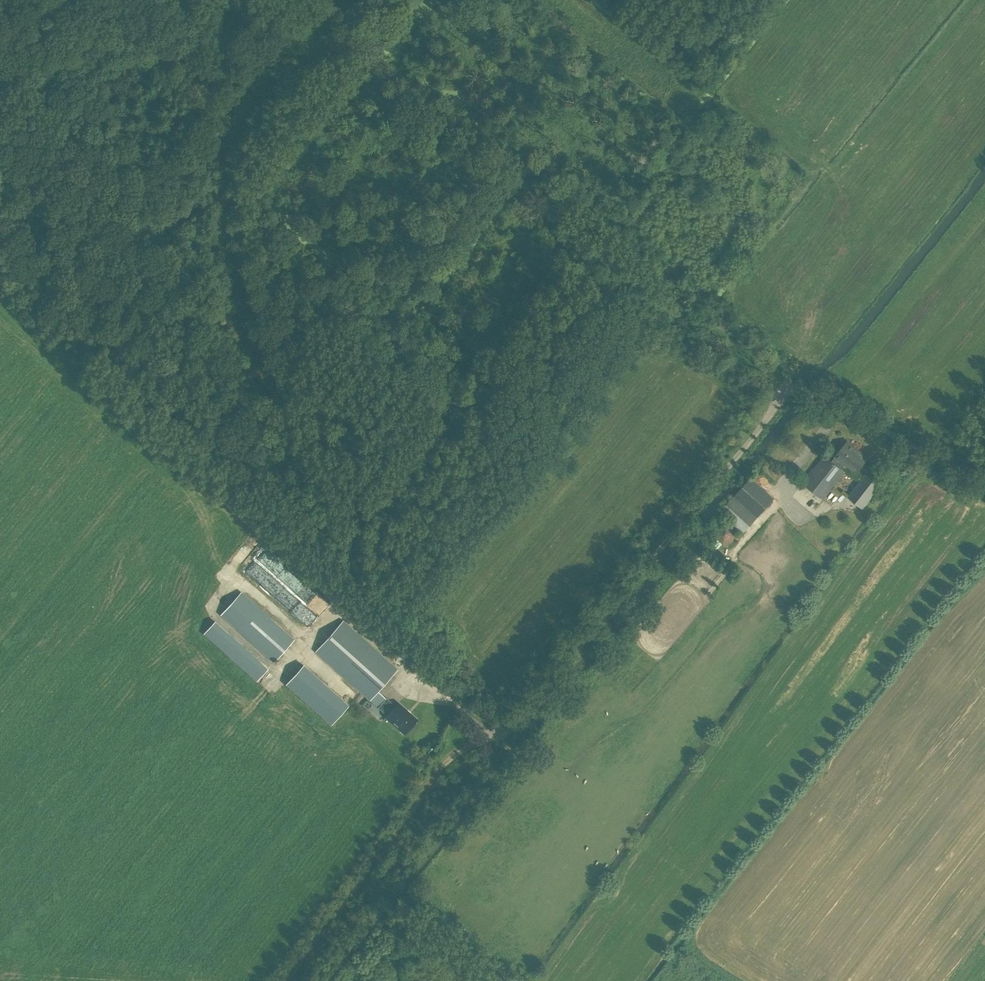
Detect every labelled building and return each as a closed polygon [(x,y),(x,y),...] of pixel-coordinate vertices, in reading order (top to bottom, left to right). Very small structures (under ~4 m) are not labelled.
[(856,472),(868,457),(847,441),(832,461),(825,456),(803,483),(824,499),(845,472),(842,469),(845,464),(856,472)] [(863,508),(880,485),(866,474),(849,497),(863,508)] [(718,514),(742,535),(775,498),(751,477),(718,514)] [(727,542),(727,541),(727,539),(726,537),(724,534),(721,532),(719,532),(717,532),(714,532),(712,533),(711,534),(709,536),(708,537),(707,541),(708,544),(709,546),(710,548),(713,550),(715,551),(717,551),(721,550),(724,548),(726,545),(727,542)] [(274,662),(294,639),(241,592),(221,615),(274,662)] [(266,667),(214,620),(203,632),(254,680),(266,667)] [(370,700),(398,669),(344,620),(316,651),(358,689),(370,700)] [(304,659),(285,679),(329,720),(348,700),(304,659)] [(387,698),(378,707),(387,715),(385,717),(404,733),(417,719),(398,702),(395,705),(387,698)]
